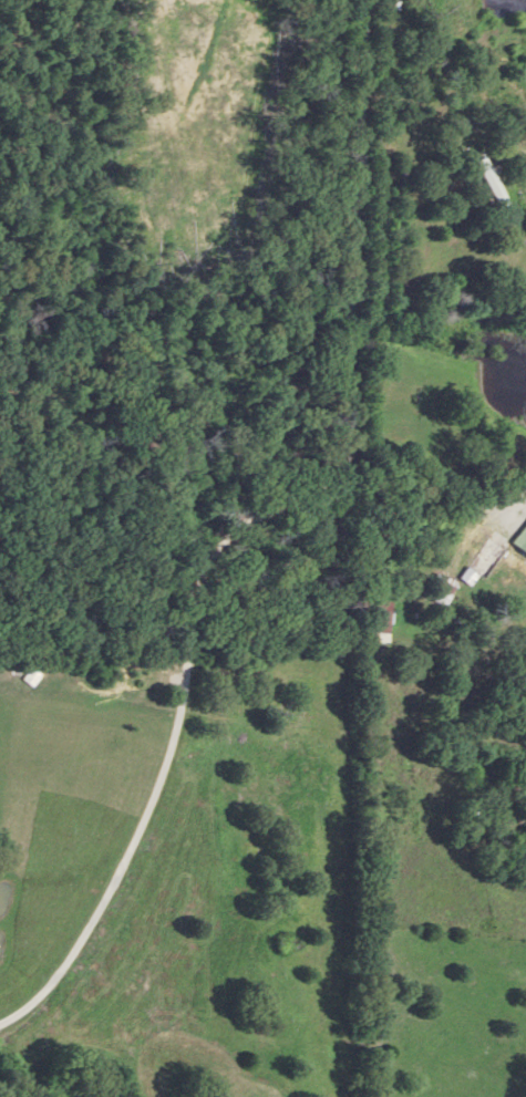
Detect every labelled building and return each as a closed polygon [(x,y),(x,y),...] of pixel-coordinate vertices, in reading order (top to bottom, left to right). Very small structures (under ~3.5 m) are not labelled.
[(473,162),(497,211),(508,205),(484,156),(473,162)] [(478,589),(509,541),(490,529),(459,577),(478,589)] [(444,607),(458,584),(438,572),(424,596),(444,607)] [(392,601),(374,601),(374,635),(392,635),(392,601)]
